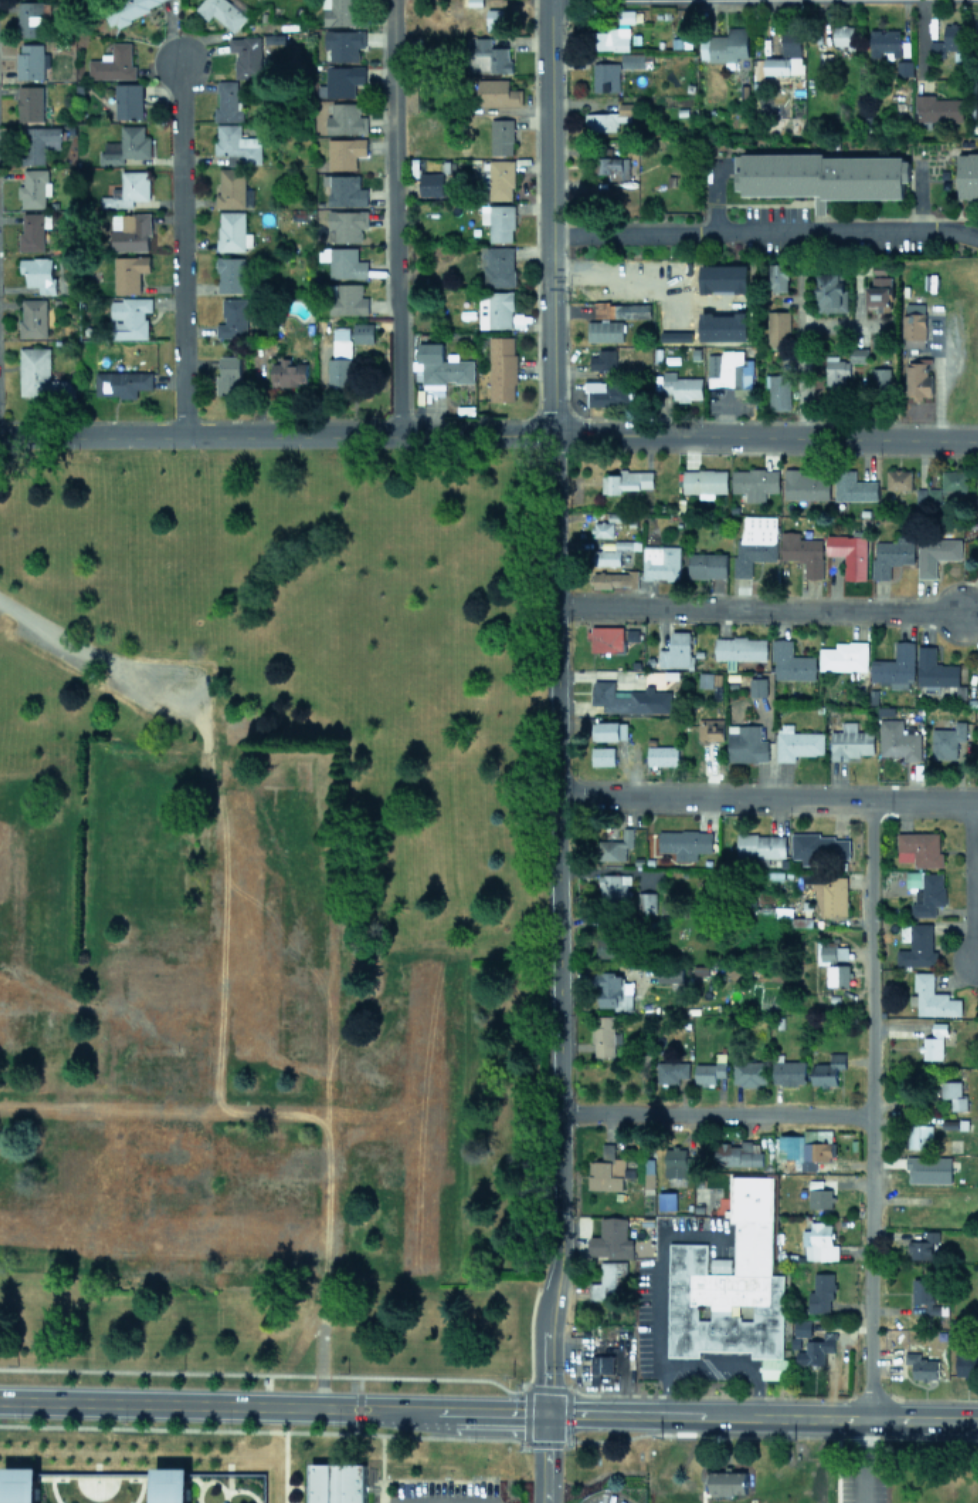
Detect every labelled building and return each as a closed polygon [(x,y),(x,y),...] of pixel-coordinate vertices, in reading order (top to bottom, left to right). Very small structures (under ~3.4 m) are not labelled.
[(102,6),(110,25),(172,0),(116,0),(102,6)] [(227,0),(202,0),(194,9),(207,19),(212,14),(234,32),(247,16),(227,0)] [(330,7),(324,7),(324,25),(359,25),(358,0),(330,0),(330,7)] [(41,1),(18,1),(18,37),(42,36),(41,1)] [(486,9),(487,30),(501,29),(500,8),(486,9)] [(963,49),(963,23),(944,24),(944,40),(929,41),(930,57),(945,56),(944,50),(963,49)] [(854,26),(833,25),(833,47),(853,47),(854,26)] [(747,27),(727,27),(727,35),(700,35),(700,61),(736,60),(736,57),(747,57),(747,27)] [(629,28),(597,28),(597,50),(629,49),(629,28)] [(366,29),(325,30),(325,48),(331,48),(331,60),(359,60),(359,49),(367,49),(366,29)] [(869,29),(870,57),(881,56),(881,51),(892,51),(892,56),(900,56),(899,29),(869,29)] [(229,51),(235,51),(236,78),(262,77),(260,36),(229,37),(229,51)] [(491,37),(474,37),(474,55),(489,55),(489,72),(510,72),(510,46),(491,47),(491,37)] [(88,78),(135,78),(135,64),(131,64),(131,42),(111,42),(111,53),(101,53),(101,59),(88,59),(88,78)] [(18,78),(43,78),(43,67),(49,67),(49,52),(43,52),(42,43),(17,43),(18,78)] [(644,67),(644,54),(621,54),(621,67),(644,67)] [(912,60),(896,60),(897,76),(912,75),(912,60)] [(618,62),(592,62),(593,91),(619,91),(618,62)] [(366,83),(365,66),(327,66),(327,97),(356,96),(355,83),(366,83)] [(508,78),(478,79),(479,105),(522,105),(521,88),(509,89),(508,78)] [(214,121),(242,121),(242,101),(237,101),(237,80),(217,80),(218,107),(213,107),(214,121)] [(142,83),(115,83),(115,118),(142,118),(142,83)] [(43,121),(42,85),(18,86),(18,121),(43,121)] [(934,98),(935,94),(915,94),(915,121),(963,121),(963,99),(934,98)] [(361,102),(333,102),(332,115),(327,115),(327,133),(367,134),(367,116),(360,116),(361,102)] [(633,102),(618,102),(618,112),(585,113),(585,131),(616,131),(616,121),(633,121),(633,102)] [(491,118),(490,154),(513,154),(513,119),(491,118)] [(241,124),(216,124),(216,154),(227,154),(227,164),(261,164),(261,137),(241,137),(241,124)] [(150,157),(150,136),(144,136),(144,125),(121,125),(121,141),(105,141),(105,152),(100,152),(100,164),(123,163),(123,157),(150,157)] [(61,127),(26,126),(25,163),(44,164),(45,148),(60,148),(61,127)] [(366,138),(328,138),(329,169),(356,169),(355,156),(366,155),(366,138)] [(956,195),(977,197),(977,151),(961,150),(956,195)] [(814,195),(814,214),(825,214),(825,198),(903,198),(903,181),(909,181),(909,157),(823,157),(823,153),(736,153),(737,195),(814,195)] [(597,157),(597,173),(609,173),(609,179),(629,179),(628,157),(597,157)] [(489,199),(513,200),(513,160),(489,160),(489,199)] [(244,168),(217,167),(216,206),(252,207),(252,188),(244,188),(244,168)] [(49,168),(23,169),(23,181),(19,181),(19,208),(45,207),(45,194),(49,194),(49,168)] [(99,207),(133,207),(133,200),(149,200),(148,170),(121,171),(121,187),(107,187),(107,195),(99,195),(99,207)] [(442,172),(419,172),(420,195),(442,195),(442,172)] [(328,175),(329,205),(367,205),(366,187),(359,187),(359,174),(328,175)] [(513,204),(480,204),(480,222),(489,222),(489,241),(513,241),(513,204)] [(217,250),(251,250),(251,232),(244,232),(244,211),(218,210),(217,250)] [(361,241),(361,227),(368,227),(368,210),(327,211),(328,242),(361,241)] [(44,250),(43,212),(22,213),(22,233),(19,233),(19,250),(44,250)] [(149,212),(111,213),(111,251),(150,250),(149,212)] [(514,246),(482,246),(482,285),(513,286),(514,246)] [(115,293),(140,293),(139,271),(149,271),(149,255),(114,256),(115,293)] [(217,292),(245,291),(244,256),(217,257),(217,292)] [(54,293),(53,257),(19,258),(19,273),(25,273),(25,286),(38,286),(38,293),(54,293)] [(789,263),(770,263),(771,290),(790,289),(789,263)] [(847,311),(845,272),(815,273),(817,312),(847,311)] [(584,298),(632,299),(632,278),(584,278),(584,298)] [(479,328),(512,328),(512,291),(479,291),(479,328)] [(46,298),(21,298),(21,337),(46,337),(46,298)] [(151,298),(111,298),(111,339),(146,338),(146,311),(151,311),(151,298)] [(246,298),(222,298),(223,323),(216,324),(216,337),(247,337),(246,298)] [(906,313),(924,312),(923,302),(905,303),(906,313)] [(650,317),(649,303),(594,303),(594,318),(650,317)] [(790,311),(768,310),(767,347),(789,347),(790,311)] [(924,347),(925,314),(903,313),(902,346),(924,347)] [(623,340),(623,321),(587,321),(587,340),(623,340)] [(373,342),(373,323),(352,323),(353,343),(373,342)] [(350,327),(332,327),(333,358),(328,358),(329,386),(351,386),(350,327)] [(515,336),(488,336),(489,401),(515,400),(515,336)] [(474,382),(474,359),(458,359),(458,353),(444,353),(444,343),(417,343),(417,360),(412,360),(412,370),(416,370),(416,379),(422,379),(422,388),(445,388),(445,382),(474,382)] [(49,347),(19,347),(20,396),(74,395),(74,379),(50,379),(49,347)] [(867,347),(849,348),(849,362),(868,362),(867,347)] [(615,349),(597,349),(598,355),(590,355),(590,369),(615,369),(615,349)] [(742,349),(720,350),(720,353),(707,354),(708,387),(752,386),(752,358),(743,359),(742,349)] [(839,355),(829,354),(827,386),(844,387),(844,375),(849,375),(850,360),(838,360),(839,355)] [(241,356),(218,355),(218,374),(216,374),(215,393),(240,393),(241,356)] [(271,362),(271,386),(298,386),(298,382),(307,382),(307,363),(290,363),(290,357),(280,357),(280,362),(271,362)] [(932,374),(929,374),(929,359),(907,359),(907,396),(932,396),(932,374)] [(872,387),(890,387),(890,368),(872,367),(872,387)] [(662,392),(673,393),(673,399),(701,399),(702,377),(676,377),(676,371),(662,371),(662,392)] [(151,372),(95,372),(95,397),(136,397),(135,388),(151,388),(151,372)] [(767,374),(768,410),(790,409),(789,373),(767,374)] [(587,404),(649,402),(649,386),(619,387),(618,379),(586,381),(587,404)] [(783,498),(829,499),(829,474),(801,474),(801,468),(784,468),(783,498)] [(778,469),(731,469),(731,492),(745,491),(746,502),(765,501),(764,491),(778,491),(778,469)] [(911,490),(911,470),(886,469),(886,489),(911,490)] [(652,488),(652,470),(619,470),(619,474),(601,475),(601,493),(621,493),(621,489),(652,488)] [(727,493),(727,470),(682,470),(682,492),(698,492),(698,498),(713,498),(713,493),(727,493)] [(835,500),(877,500),(877,480),(855,481),(855,470),(834,470),(835,500)] [(967,471),(942,470),(941,489),(966,490),(967,471)] [(940,488),(916,488),(916,507),(940,508),(940,488)] [(751,577),(752,560),(776,560),(776,516),(743,516),(743,541),(735,541),(734,577),(751,577)] [(613,537),(613,521),(593,521),(592,537),(613,537)] [(780,560),(804,560),(804,577),(821,577),(822,539),(799,538),(799,531),(780,531),(780,560)] [(866,579),(865,535),(825,536),(825,555),(844,554),(844,580),(866,579)] [(890,564),(901,564),(901,558),(914,558),(914,536),(897,536),(897,542),(873,541),(873,579),(889,579),(890,564)] [(961,539),(919,538),(918,577),(936,577),(936,559),(960,559),(961,539)] [(679,579),(680,546),(643,545),(642,579),(679,579)] [(620,565),(620,550),(594,549),(594,565),(620,565)] [(727,553),(687,552),(687,577),(727,578),(727,553)] [(636,587),(637,569),(627,569),(627,572),(592,571),(592,587),(636,587)] [(622,625),(590,626),(590,652),(623,651),(622,625)] [(689,655),(690,631),(669,630),(669,649),(658,649),(658,667),(693,667),(693,655),(689,655)] [(766,638),(714,637),(714,659),(726,659),(726,669),(736,670),(736,659),(766,659),(766,638)] [(772,678),(815,679),(815,656),(792,655),(792,639),(773,638),(772,678)] [(913,641),(896,640),(895,660),(870,659),(870,681),(891,681),(890,688),(912,688),(913,641)] [(867,642),(835,641),(835,648),(819,647),(818,669),(867,670),(867,642)] [(959,664),(935,664),(935,645),(918,645),(917,684),(958,685),(959,664)] [(767,677),(750,677),(750,695),(766,696),(767,677)] [(657,691),(614,690),(614,680),(593,680),(592,704),(602,704),(602,711),(656,712),(657,691)] [(723,719),(698,718),(697,739),(722,740),(723,719)] [(920,732),(902,732),(902,718),(879,719),(880,755),(903,754),(903,761),(920,760),(920,732)] [(932,728),(931,758),(956,759),(957,740),(965,740),(966,721),(955,720),(955,728),(932,728)] [(619,739),(618,721),(591,722),(592,740),(619,739)] [(830,731),(830,760),(849,760),(849,754),(873,755),(873,731),(856,731),(856,721),(842,721),(842,731),(830,731)] [(823,732),(793,732),(793,723),(777,723),(776,760),(794,760),(794,754),(823,754),(823,732)] [(727,761),(768,761),(767,739),(760,739),(760,724),(727,724),(727,761)] [(614,746),(591,746),(592,765),(614,765),(614,746)] [(678,746),(647,746),(646,764),(678,765),(678,746)] [(633,828),(623,828),(623,840),(601,840),(601,860),(626,860),(626,846),(632,846),(633,828)] [(658,851),(675,851),(675,859),(689,860),(689,852),(712,852),(712,831),(659,830),(658,851)] [(940,832),(897,833),(897,861),(914,861),(914,866),(941,866),(940,832)] [(791,858),(801,858),(801,861),(849,861),(849,839),(833,839),(833,833),(791,834),(791,858)] [(785,857),(786,834),(736,834),(736,856),(785,857)] [(921,886),(921,871),(905,870),(905,886),(921,886)] [(911,916),(935,916),(935,905),(944,905),(944,873),(922,873),(922,902),(911,902),(911,916)] [(600,874),(599,900),(628,900),(628,874),(600,874)] [(846,874),(803,875),(804,882),(815,882),(815,915),(847,915),(846,874)] [(656,891),(638,892),(639,912),(656,912),(656,891)] [(931,923),(910,923),(911,949),(896,949),(897,966),(937,965),(936,950),(932,950),(931,923)] [(598,957),(621,957),(621,938),(598,939),(598,957)] [(828,964),(828,986),(849,985),(848,964),(828,964)] [(683,982),(683,968),(658,968),(657,981),(683,982)] [(632,1009),(632,982),(622,982),(622,973),(600,972),(600,993),(598,993),(598,1008),(632,1009)] [(915,1014),(960,1015),(961,998),(948,998),(948,993),(933,992),(934,972),(916,972),(915,1014)] [(614,1015),(593,1015),(592,1056),(613,1056),(614,1043),(621,1043),(621,1033),(613,1033),(614,1015)] [(845,1052),(830,1052),(830,1062),(811,1063),(812,1085),(837,1085),(836,1067),(845,1067),(845,1052)] [(726,1076),(725,1058),(717,1058),(717,1063),(694,1063),(695,1085),(716,1084),(716,1077),(726,1076)] [(805,1083),(805,1060),(772,1061),(773,1084),(805,1083)] [(656,1083),(678,1083),(679,1077),(688,1077),(689,1062),(657,1061),(656,1083)] [(767,1061),(733,1061),(733,1085),(766,1086),(767,1061)] [(961,1080),(941,1081),(941,1097),(951,1097),(951,1110),(966,1109),(966,1096),(961,1096),(961,1080)] [(932,1125),(909,1124),(909,1148),(932,1148),(932,1125)] [(778,1135),(777,1158),(801,1158),(800,1171),(815,1171),(815,1160),(831,1160),(831,1142),(814,1141),(814,1132),(803,1132),(803,1135),(778,1135)] [(760,1165),(760,1142),(741,1142),(741,1145),(714,1145),(714,1165),(760,1165)] [(588,1160),(588,1189),(623,1189),(623,1158),(613,1158),(614,1143),(602,1143),(601,1160),(588,1160)] [(665,1148),(665,1175),(694,1175),(693,1156),(686,1156),(686,1147),(665,1148)] [(951,1157),(907,1156),(907,1182),(951,1182),(951,1157)] [(851,1160),(837,1159),(837,1171),(851,1172),(851,1160)] [(669,1356),(698,1356),(698,1350),(750,1350),(750,1357),(761,1357),(761,1379),(788,1378),(788,1358),(782,1358),(782,1274),(772,1274),(771,1176),(729,1177),(730,1197),(717,1197),(718,1214),(729,1214),(729,1222),(733,1222),(734,1258),(707,1258),(706,1242),(667,1242),(669,1356)] [(832,1207),(832,1189),(822,1189),(822,1180),(808,1180),(809,1208),(832,1207)] [(676,1209),(676,1191),(658,1191),(658,1209),(676,1209)] [(599,1235),(588,1235),(588,1257),(632,1257),(632,1238),(626,1238),(626,1217),(599,1217),(599,1235)] [(831,1244),(832,1222),(810,1222),(810,1230),(803,1230),(802,1259),(837,1260),(838,1244),(831,1244)] [(924,1241),(908,1240),(907,1258),(932,1258),(932,1241),(938,1241),(939,1231),(925,1230),(924,1241)] [(626,1261),(599,1261),(600,1282),(589,1282),(589,1299),(606,1299),(606,1293),(626,1292),(626,1261)] [(814,1273),(814,1291),(808,1291),(808,1311),(829,1311),(829,1299),(834,1299),(834,1273),(814,1273)] [(925,1303),(925,1315),(939,1315),(940,1304),(931,1304),(932,1278),(913,1278),(912,1302),(925,1303)] [(811,1320),(795,1319),(794,1336),(811,1336),(811,1320)] [(835,1334),(823,1333),(822,1340),(805,1340),(805,1351),(796,1351),(796,1363),(823,1364),(824,1351),(834,1352),(835,1334)] [(955,1347),(956,1376),(977,1375),(977,1347),(955,1347)] [(937,1379),(937,1359),(920,1359),(920,1352),(905,1352),(904,1364),(913,1364),(912,1378),(937,1379)] [(591,1373),(612,1373),(613,1355),(591,1355),(591,1373)] [(365,1464),(365,1502),(309,1502),(309,1486),(309,1463),(365,1464)] [(38,1480),(38,1474),(38,1472),(38,1466),(3,1467),(3,1472),(3,1476),(3,1502),(38,1502),(38,1480)] [(189,1477),(189,1473),(189,1467),(154,1467),(154,1472),(154,1475),(154,1477),(155,1502),(189,1502),(189,1477)] [(709,1471),(709,1496),(745,1497),(745,1471),(709,1471)]
